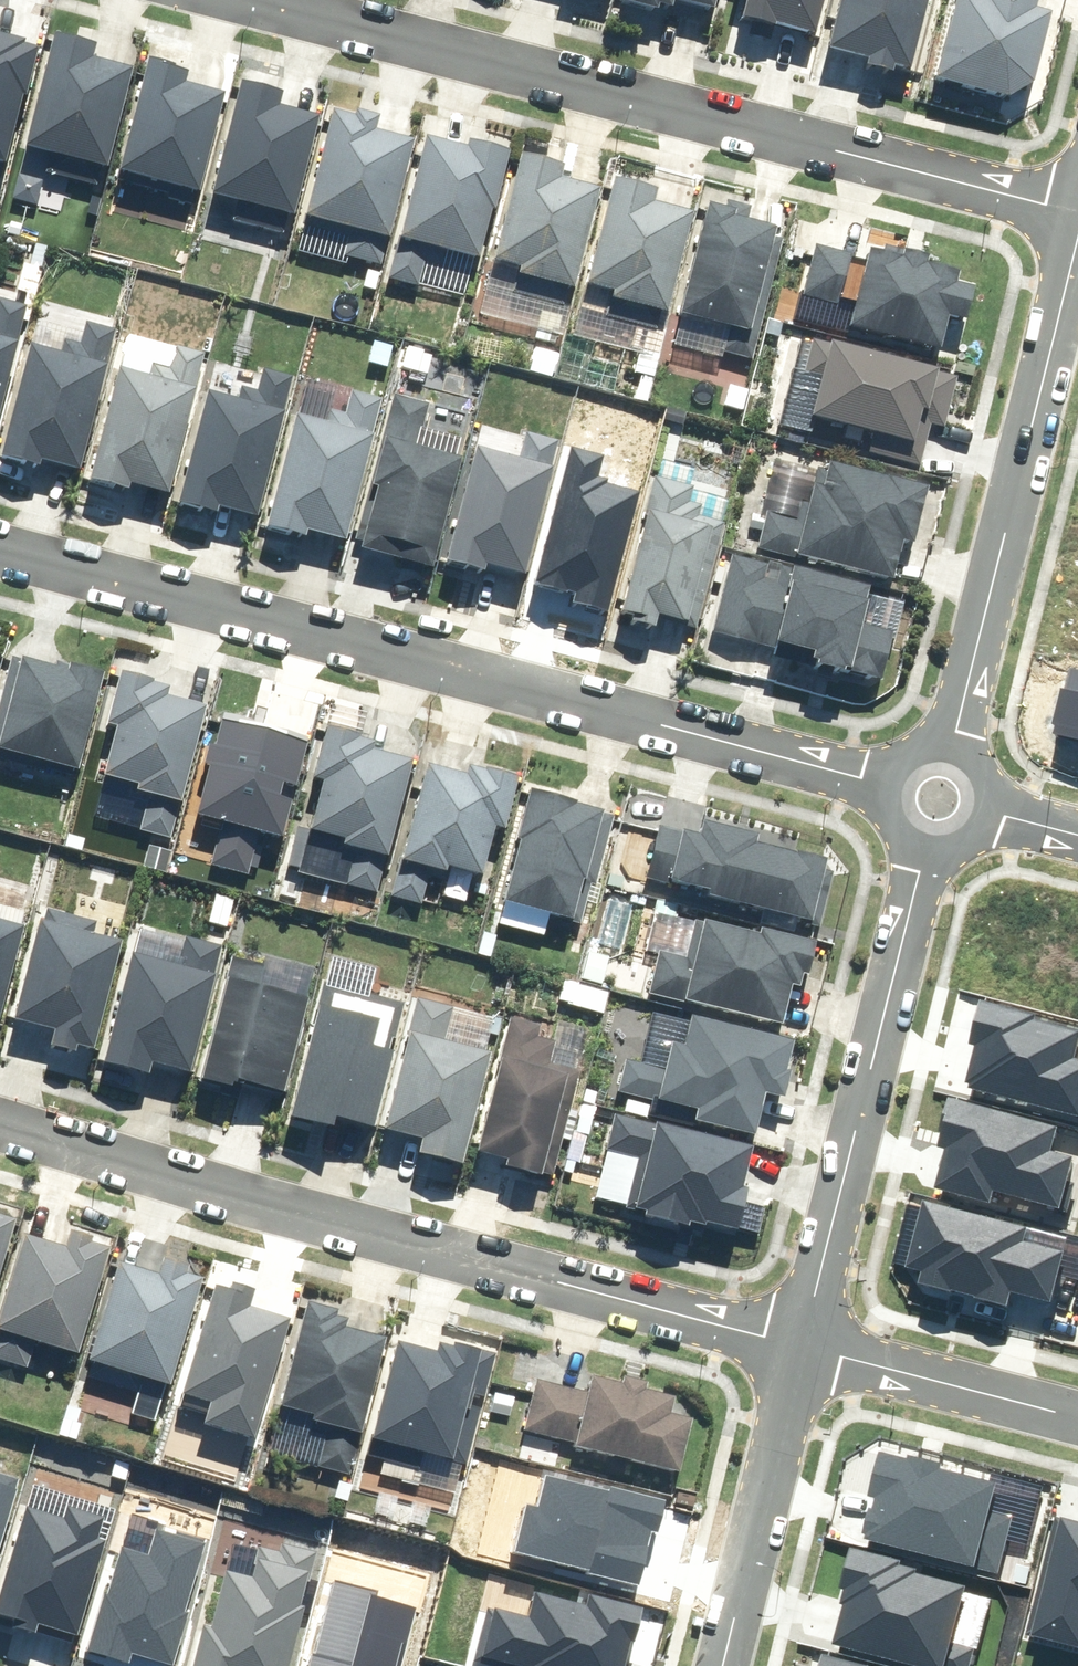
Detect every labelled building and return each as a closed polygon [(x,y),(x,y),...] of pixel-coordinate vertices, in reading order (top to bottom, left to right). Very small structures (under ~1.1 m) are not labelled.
[(713,0),(617,0),(615,5),(655,15),(658,4),(708,17),(713,0)] [(819,54),(867,67),(865,75),(888,81),(890,72),(901,75),(922,0),(834,0),(819,54)] [(1027,94),(1048,17),(1036,13),(1040,0),(980,0),(980,3),(968,0),(951,0),(926,87),(1002,108),(1027,94)] [(49,163),(45,180),(101,195),(131,79),(88,68),(93,51),(45,38),(15,155),(49,163)] [(171,90),(176,72),(142,63),(111,183),(197,205),(224,104),(171,90)] [(272,118),(277,98),(235,87),(205,206),(231,213),(228,225),(288,240),(317,129),(272,118)] [(316,239),(318,234),(348,241),(343,262),(375,270),(408,144),(369,134),(372,123),(350,117),(348,125),(325,119),(298,223),(304,225),(302,235),(316,239)] [(419,147),(384,284),(420,293),(429,257),(480,270),(509,158),(461,146),(458,157),(419,147)] [(557,187),(562,172),(513,159),(484,271),(515,279),(511,295),(563,309),(592,196),(557,187)] [(607,303),(602,324),(657,338),(687,220),(688,216),(646,205),(649,194),(609,184),(580,296),(607,303)] [(775,242),(696,222),(671,321),(749,341),(775,242)] [(20,312),(0,307),(0,406),(14,348),(11,347),(20,312)] [(108,333),(83,327),(78,349),(60,344),(56,361),(20,352),(0,436),(0,467),(27,473),(29,465),(78,477),(104,369),(100,368),(108,333)] [(191,387),(199,356),(172,349),(166,372),(147,368),(143,385),(109,377),(83,486),(119,495),(121,486),(169,497),(195,388),(191,387)] [(282,414),(290,378),(258,370),(253,392),(235,388),(231,404),(201,396),(171,517),(209,526),(212,516),(257,527),(284,415),(282,414)] [(378,399),(344,391),(338,416),(326,413),(323,428),(289,420),(259,542),(298,552),(302,538),(342,548),(378,399)] [(416,455),(426,411),(386,401),(363,497),(368,499),(352,565),(433,585),(462,466),(416,455)] [(750,550),(887,586),(897,547),(907,550),(922,494),(812,465),(802,505),(797,504),(792,523),(759,514),(750,550)] [(722,546),(727,523),(697,516),(699,507),(684,503),(688,487),(649,478),(618,619),(651,627),(652,623),(695,632),(715,544),(722,546)] [(163,691),(112,679),(99,735),(105,736),(93,785),(128,793),(125,802),(145,807),(138,836),(173,844),(204,711),(161,701),(163,691)] [(350,742),(351,737),(326,730),(298,834),(332,844),(331,850),(352,856),(343,889),(368,896),(402,771),(369,762),(373,748),(350,742)] [(488,833),(503,837),(518,782),(463,767),(459,783),(415,772),(381,899),(419,909),(428,877),(440,881),(442,873),(474,882),(488,833)] [(84,1057),(116,947),(91,940),(95,926),(48,913),(43,931),(35,929),(32,937),(6,1029),(48,1041),(45,1053),(68,1060),(70,1053),(84,1057)] [(3,1040),(6,1029),(32,937),(23,935),(0,928),(0,1040),(3,1040)] [(804,978),(809,980),(815,952),(755,938),(754,943),(691,929),(683,960),(657,954),(646,1002),(779,1033),(787,997),(791,998),(794,987),(802,988),(804,978)] [(186,1085),(223,955),(180,943),(170,977),(126,964),(96,1069),(140,1081),(143,1072),(186,1085)] [(276,1102),(303,1007),(256,993),(263,969),(233,960),(194,1091),(230,1102),(234,1090),(276,1102)] [(366,1139),(403,1010),(326,987),(285,1126),(325,1137),(321,1150),(352,1159),(358,1137),(366,1139)] [(453,1175),(486,1059),(445,1047),(456,1010),(418,999),(379,1136),(417,1147),(412,1164),(453,1175)] [(495,1178),(548,1193),(583,1074),(548,1064),(554,1046),(537,1042),(539,1034),(507,1025),(469,1157),(498,1166),(495,1178)] [(663,1075),(616,1064),(610,1094),(653,1104),(652,1110),(687,1118),(685,1127),(747,1142),(755,1107),(780,1113),(787,1080),(779,1078),(786,1049),(684,1026),(678,1052),(669,1050),(663,1075)] [(684,1231),(732,1241),(751,1150),(609,1119),(603,1149),(634,1155),(621,1215),(644,1219),(643,1225),(684,1234),(684,1231)] [(9,1225),(0,1222),(0,1255),(9,1225)] [(89,1240),(51,1228),(46,1245),(14,1235),(0,1281),(0,1362),(23,1369),(31,1346),(72,1358),(102,1258),(85,1253),(89,1240)] [(180,1281),(184,1268),(142,1255),(136,1273),(109,1265),(79,1368),(90,1372),(87,1379),(131,1392),(134,1383),(164,1392),(196,1286),(180,1281)] [(322,1434),(311,1471),(344,1481),(384,1346),(342,1333),(347,1317),(298,1302),(266,1408),(297,1418),(295,1426),(322,1434)] [(448,1469),(481,1357),(430,1342),(426,1356),(394,1346),(361,1456),(421,1474),(424,1462),(448,1469)] [(567,1451),(671,1480),(687,1423),(664,1416),(668,1403),(585,1379),(580,1397),(531,1383),(518,1429),(569,1443),(567,1451)]
